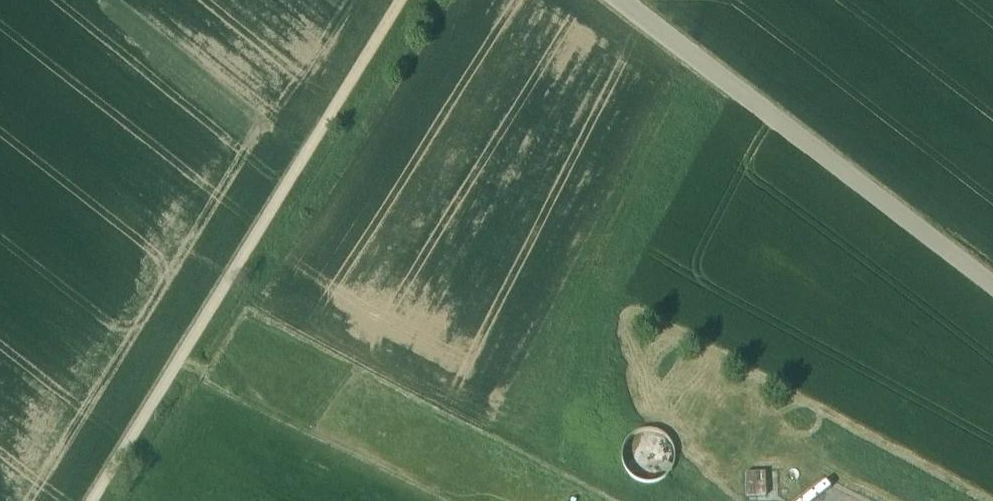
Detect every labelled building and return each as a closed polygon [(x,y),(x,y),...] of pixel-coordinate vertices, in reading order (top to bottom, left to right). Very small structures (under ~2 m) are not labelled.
[(673,467),(675,457),(673,446),(667,438),(658,432),(648,430),(638,432),(629,438),(624,447),(622,457),(624,467),(630,476),(639,482),(649,484),(659,481),(668,476),(673,467)] [(749,496),(768,495),(767,473),(748,473),(749,496)]
